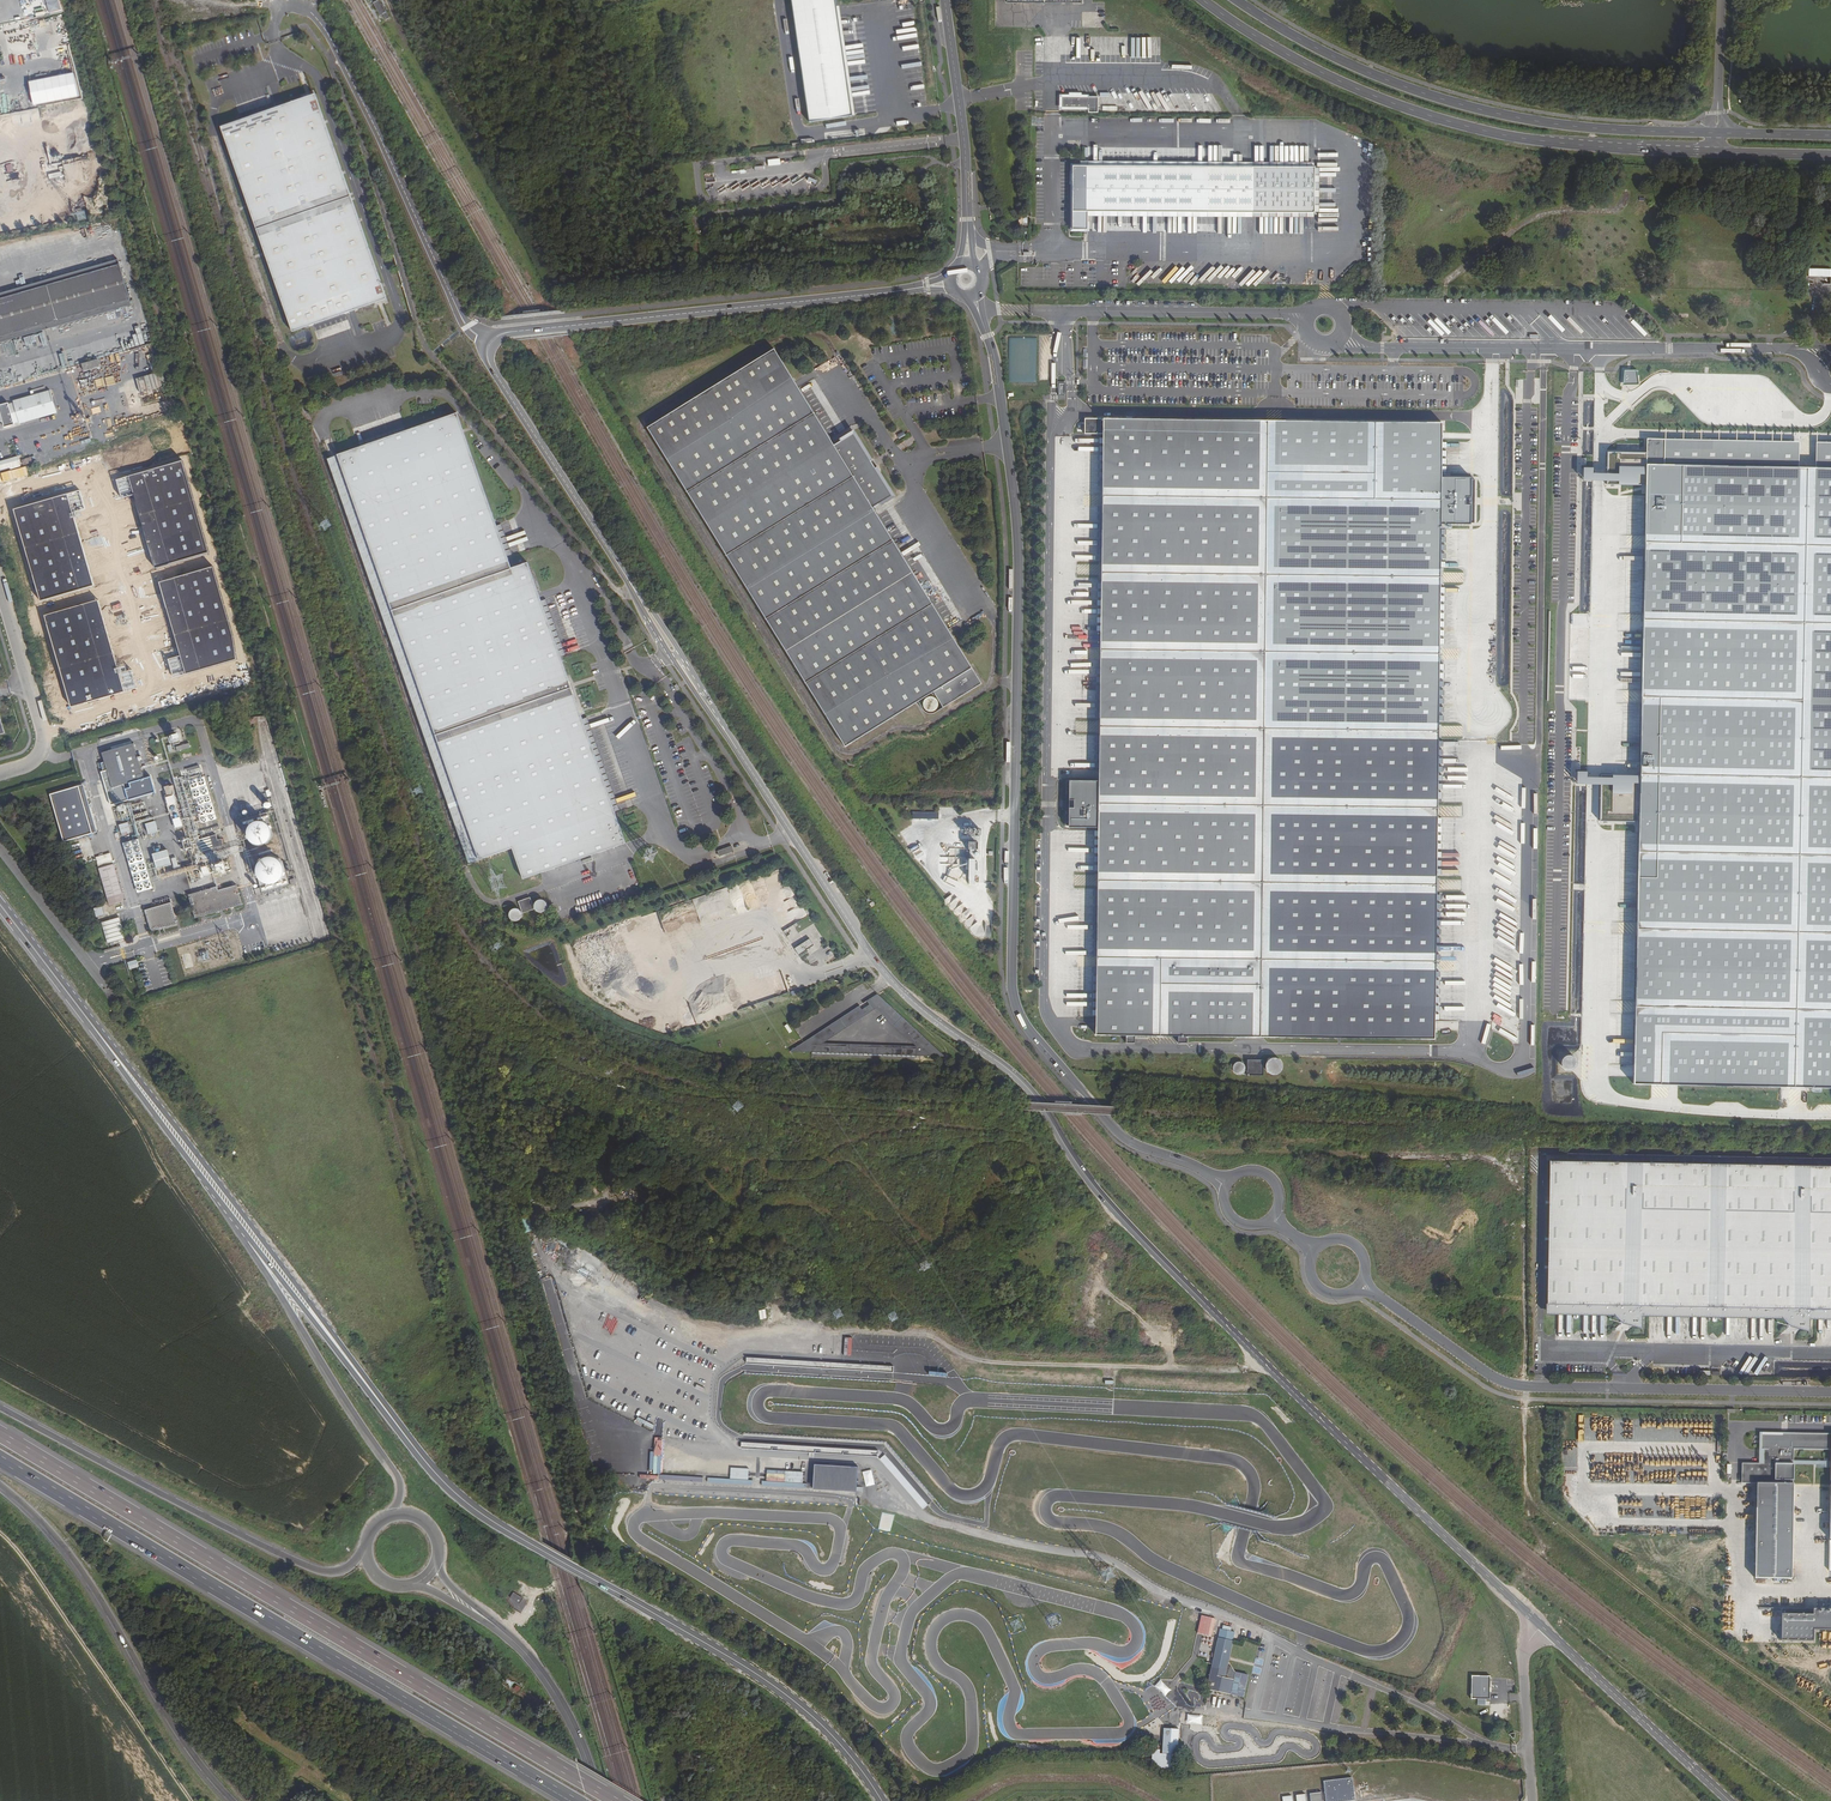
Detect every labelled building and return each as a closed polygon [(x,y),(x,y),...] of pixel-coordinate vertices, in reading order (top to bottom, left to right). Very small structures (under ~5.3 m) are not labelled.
[(374,3),(381,16),(389,13),(382,0),(380,0),(374,3)] [(810,122),(853,115),(836,7),(835,0),(792,0),(810,122)] [(836,7),(853,115),(855,115),(839,6),(836,7)] [(315,94),(221,127),(292,332),(387,299),(315,94)] [(1087,113),(1099,113),(1099,104),(1099,97),(1088,97),(1061,97),(1061,108),(1087,108),(1087,113)] [(1086,210),(1208,210),(1315,211),(1315,165),(1208,164),(1073,164),(1072,227),(1086,227),(1086,210)] [(713,186),(706,191),(712,197),(718,193),(713,186)] [(1018,225),(1028,226),(1028,215),(1019,215),(1018,225)] [(1037,251),(1037,261),(1050,261),(1050,251),(1037,251)] [(120,264),(0,299),(0,338),(130,300),(120,264)] [(1808,277),(1830,278),(1830,277),(1830,269),(1808,269),(1808,277)] [(935,712),(982,684),(873,508),(892,496),(853,433),(834,445),(774,349),(647,428),(845,747),(918,702),(923,710),(925,712),(927,713),(930,714),(931,714),(933,714),(935,712)] [(83,371),(99,366),(97,359),(81,363),(83,371)] [(1665,360),(1657,361),(1657,369),(1666,368),(1665,360)] [(1637,384),(1637,370),(1623,371),(1624,384),(1637,384)] [(141,392),(167,385),(163,371),(138,378),(141,392)] [(50,390),(13,401),(13,403),(8,404),(8,403),(0,405),(0,419),(1,422),(3,422),(4,427),(14,424),(14,423),(19,421),(19,423),(56,413),(50,390)] [(457,413),(337,455),(480,861),(512,849),(523,879),(626,843),(528,563),(511,568),(457,413)] [(1187,1036),(1435,1040),(1435,1026),(1439,740),(1439,732),(1264,730),(1269,421),(1085,419),(1084,434),(1104,434),(1104,443),(1104,453),(1103,464),(1103,475),(1103,486),(1103,497),(1103,507),(1103,518),(1103,529),(1102,540),(1102,550),(1102,561),(1102,572),(1102,583),(1102,593),(1101,604),(1101,615),(1101,626),(1101,636),(1101,647),(1101,658),(1100,669),(1100,680),(1100,690),(1100,701),(1100,712),(1100,723),(1099,733),(1099,744),(1099,755),(1099,766),(1099,781),(1069,781),(1069,782),(1066,782),(1065,826),(1069,826),(1069,827),(1098,828),(1098,835),(1098,845),(1098,854),(1098,864),(1098,874),(1097,884),(1097,894),(1097,903),(1097,913),(1097,923),(1097,933),(1097,942),(1096,952),(1096,962),(1096,972),(1096,982),(1096,991),(1096,1001),(1095,1011),(1095,1021),(1095,1035),(1126,1035),(1126,1043),(1135,1043),(1135,1035),(1178,1036),(1178,1043),(1187,1043),(1187,1036)] [(1634,1082),(1830,1087),(1830,442),(1648,439),(1634,1082)] [(20,466),(17,457),(0,462),(0,472),(20,466)] [(133,485),(159,577),(213,561),(186,469),(133,485)] [(27,481),(20,483),(23,491),(30,489),(27,481)] [(98,595),(71,503),(18,519),(45,610),(98,595)] [(217,575),(163,591),(190,683),(240,668),(237,643),(217,575)] [(129,700),(102,609),(48,624),(74,716),(129,700)] [(144,780),(134,746),(104,756),(106,764),(102,765),(104,774),(108,773),(113,790),(144,780)] [(199,823),(218,818),(207,775),(201,777),(200,773),(194,775),(195,777),(190,779),(185,781),(186,785),(187,785),(191,801),(185,803),(186,806),(194,804),(199,823)] [(176,828),(186,825),(182,812),(181,812),(176,796),(179,795),(176,784),(165,787),(176,828)] [(152,786),(117,798),(119,805),(155,794),(152,786)] [(975,855),(975,835),(980,835),(980,831),(982,831),(982,825),(977,825),(977,823),(969,823),(969,824),(964,824),(964,831),(962,831),(962,835),(970,835),(970,855),(969,855),(969,878),(975,878),(975,855)] [(147,827),(149,837),(159,834),(157,824),(147,827)] [(253,834),(252,836),(252,837),(252,838),(252,840),(253,841),(254,842),(255,843),(256,844),(257,845),(259,845),(260,845),(262,845),(263,844),(264,843),(265,842),(266,841),(267,840),(267,839),(267,837),(267,836),(266,834),(266,833),(265,832),(264,831),(262,831),(261,830),(260,830),(258,830),(257,831),(256,831),(254,832),(253,833),(253,834)] [(218,834),(212,836),(215,845),(221,843),(218,834)] [(88,838),(80,839),(81,846),(89,845),(88,838)] [(138,895),(155,890),(140,841),(123,845),(138,895)] [(718,851),(719,856),(733,851),(732,846),(718,851)] [(168,852),(154,857),(158,871),(173,866),(168,852)] [(122,896),(114,866),(99,870),(108,900),(110,907),(124,904),(122,896)] [(266,868),(265,870),(264,871),(263,872),(263,873),(263,875),(264,876),(264,878),(265,879),(266,880),(267,881),(268,881),(270,881),(271,881),(273,881),(274,881),(275,880),(276,879),(277,878),(278,876),(278,875),(278,874),(278,872),(278,871),(277,870),(276,869),(275,868),(274,867),(272,867),(271,866),(269,867),(268,867),(267,868),(266,868)] [(242,905),(236,884),(218,889),(217,885),(188,894),(195,919),(242,905)] [(967,907),(953,892),(946,898),(957,909),(955,910),(959,915),(967,907)] [(521,911),(520,911),(519,910),(518,909),(517,909),(515,908),(514,908),(512,909),(511,910),(510,911),(509,913),(509,914),(509,916),(509,917),(510,918),(511,920),(514,921),(516,921),(517,921),(519,920),(520,919),(521,918),(521,917),(522,915),(522,914),(535,909),(535,910),(537,912),(539,913),(541,913),(542,912),(544,912),(545,910),(546,909),(547,908),(547,907),(547,905),(546,903),(546,902),(545,901),(544,901),(544,900),(542,900),(541,900),(539,900),(537,900),(536,901),(535,902),(535,903),(534,904),(534,906),(533,907),(530,897),(524,899),(518,902),(521,911)] [(104,911),(102,902),(93,904),(96,914),(104,911)] [(177,924),(171,903),(145,910),(151,931),(177,924)] [(121,935),(115,914),(97,919),(103,940),(121,935)] [(796,948),(801,955),(815,945),(811,939),(796,948)] [(128,962),(131,969),(140,967),(138,959),(128,962)] [(788,1052),(945,1057),(877,994),(788,1052)] [(1247,1071),(1263,1071),(1264,1060),(1247,1059),(1247,1071)] [(1244,1070),(1240,1061),(1231,1065),(1236,1074),(1244,1070)] [(1547,1311),(1615,1313),(1615,1315),(1622,1323),(1623,1323),(1630,1325),(1631,1323),(1642,1323),(1642,1313),(1782,1316),(1782,1318),(1790,1326),(1791,1326),(1798,1328),(1798,1326),(1810,1326),(1810,1316),(1830,1317),(1830,1166),(1550,1161),(1547,1311)] [(1742,1486),(1756,1486),(1755,1578),(1792,1579),(1793,1449),(1830,1449),(1830,1539),(1830,1436),(1786,1436),(1786,1438),(1782,1438),(1782,1437),(1761,1437),(1761,1452),(1764,1452),(1763,1467),(1761,1466),(1742,1466),(1742,1486)] [(812,1489),(856,1492),(858,1467),(814,1465),(812,1489)] [(521,1612),(528,1600),(514,1592),(507,1604),(521,1612)] [(1781,1608),(1781,1641),(1813,1642),(1813,1630),(1830,1630),(1830,1609),(1781,1608)] [(1218,1637),(1233,1641),(1234,1634),(1220,1630),(1218,1637)] [(1248,1676),(1236,1673),(1230,1664),(1228,1663),(1233,1641),(1218,1637),(1207,1690),(1244,1698),(1248,1676)] [(1471,1673),(1471,1697),(1494,1697),(1494,1673),(1471,1673)] [(1154,1686),(1165,1696),(1170,1690),(1160,1680),(1154,1686)] [(1164,1754),(1179,1755),(1179,1729),(1164,1729),(1164,1754)] [(1326,1800),(1355,1800),(1352,1778),(1324,1781),(1326,1800)] [(1311,1800),(1323,1800),(1322,1792),(1310,1794),(1311,1800)]
